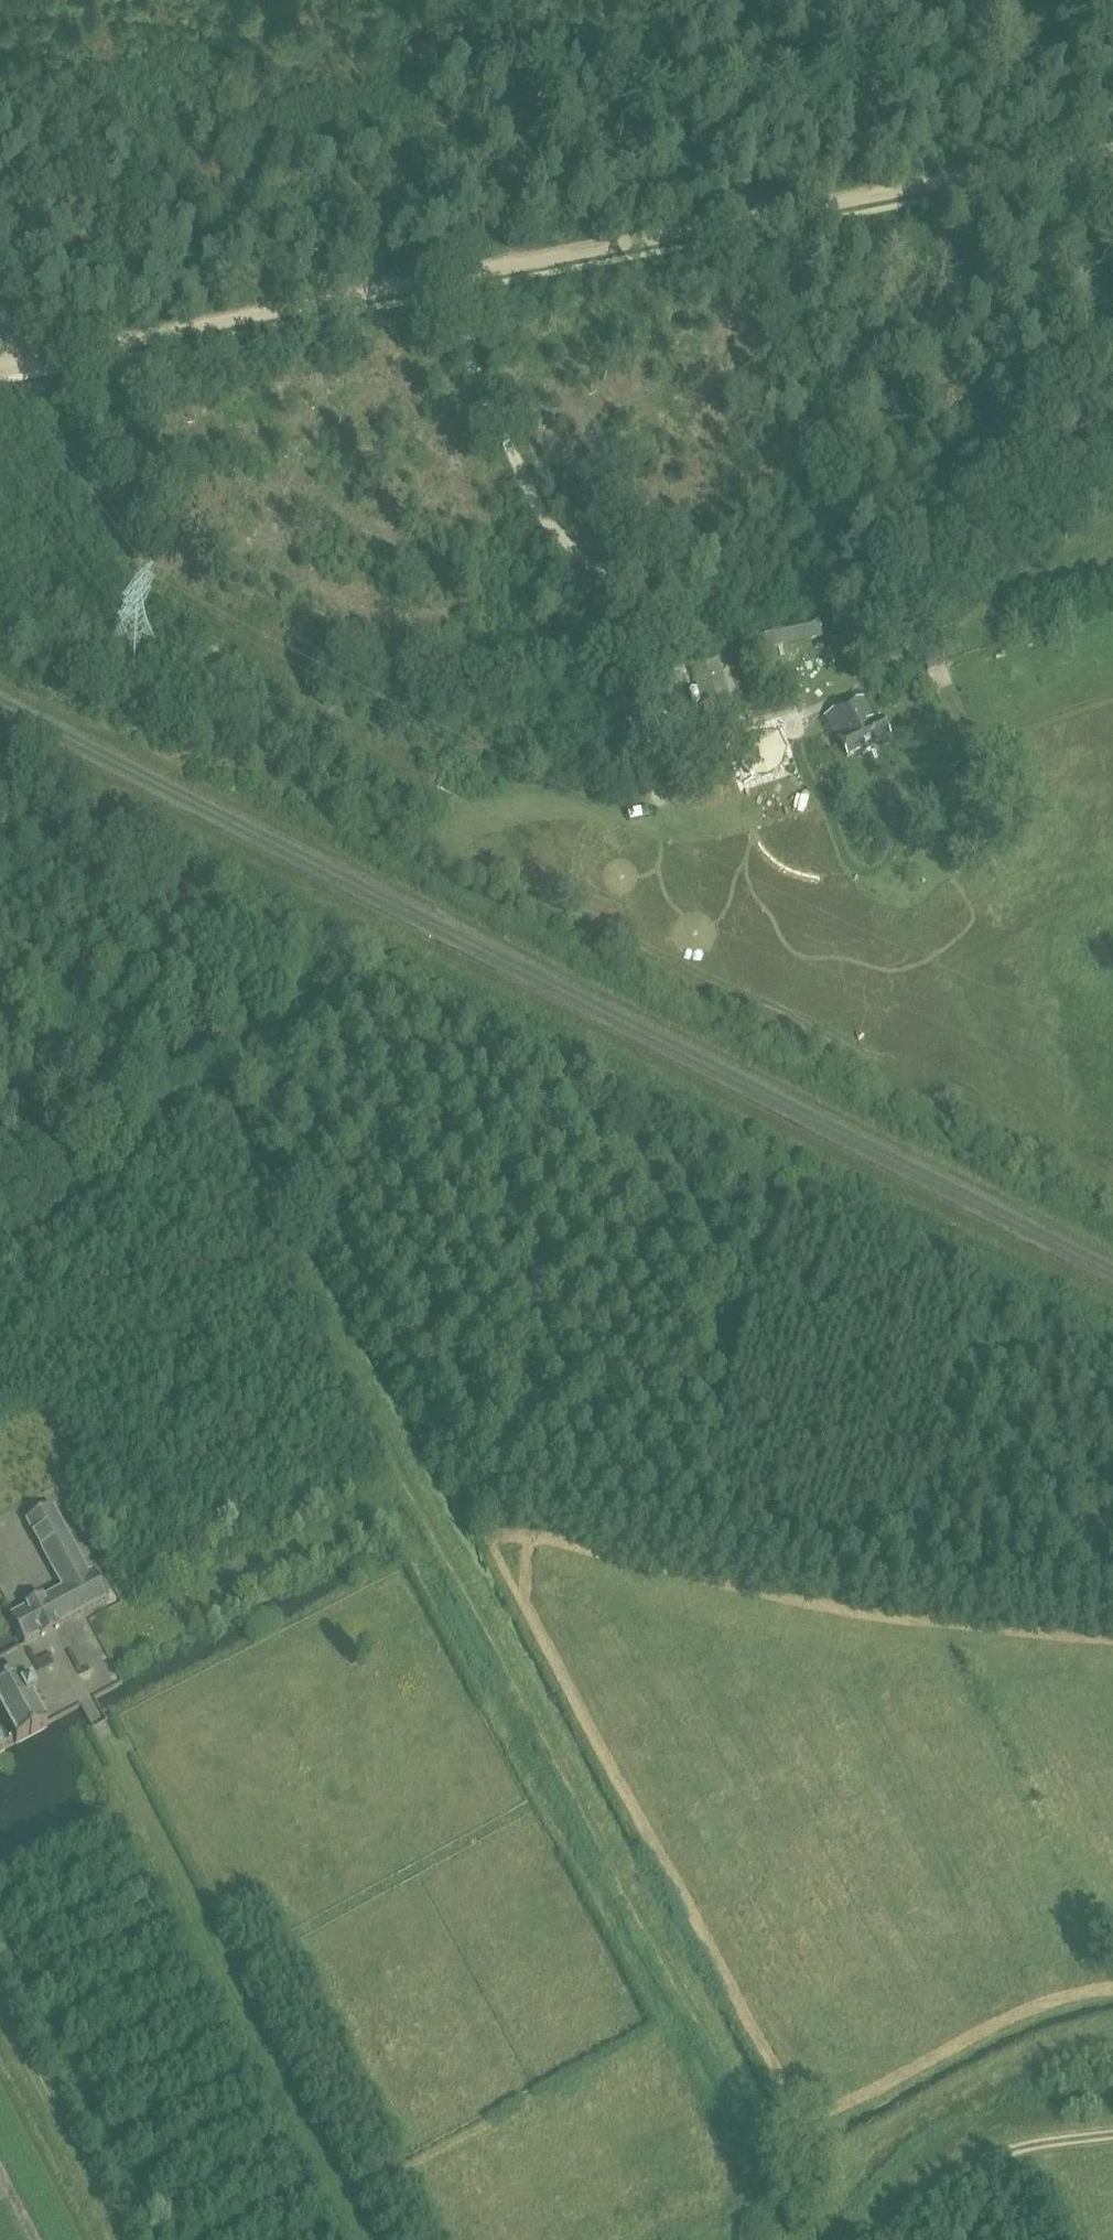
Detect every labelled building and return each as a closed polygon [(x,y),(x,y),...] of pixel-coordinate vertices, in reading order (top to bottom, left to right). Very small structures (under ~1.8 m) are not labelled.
[(765,651),(823,639),(819,616),(761,628),(765,651)] [(936,646),(919,654),(927,670),(943,663),(936,646)] [(864,697),(826,717),(847,758),(890,736),(880,717),(875,719),(864,697)] [(10,1502),(0,1480),(0,1506),(10,1502)] [(9,1615),(24,1643),(41,1635),(41,1636),(59,1627),(58,1625),(108,1598),(93,1570),(89,1572),(53,1505),(24,1520),(61,1587),(43,1597),(42,1595),(24,1605),(25,1606),(9,1615)] [(5,1748),(3,1743),(14,1737),(16,1742),(47,1725),(33,1698),(36,1696),(31,1685),(27,1687),(21,1677),(0,1688),(0,1712),(1,1714),(0,1715),(0,1751),(5,1748)]
